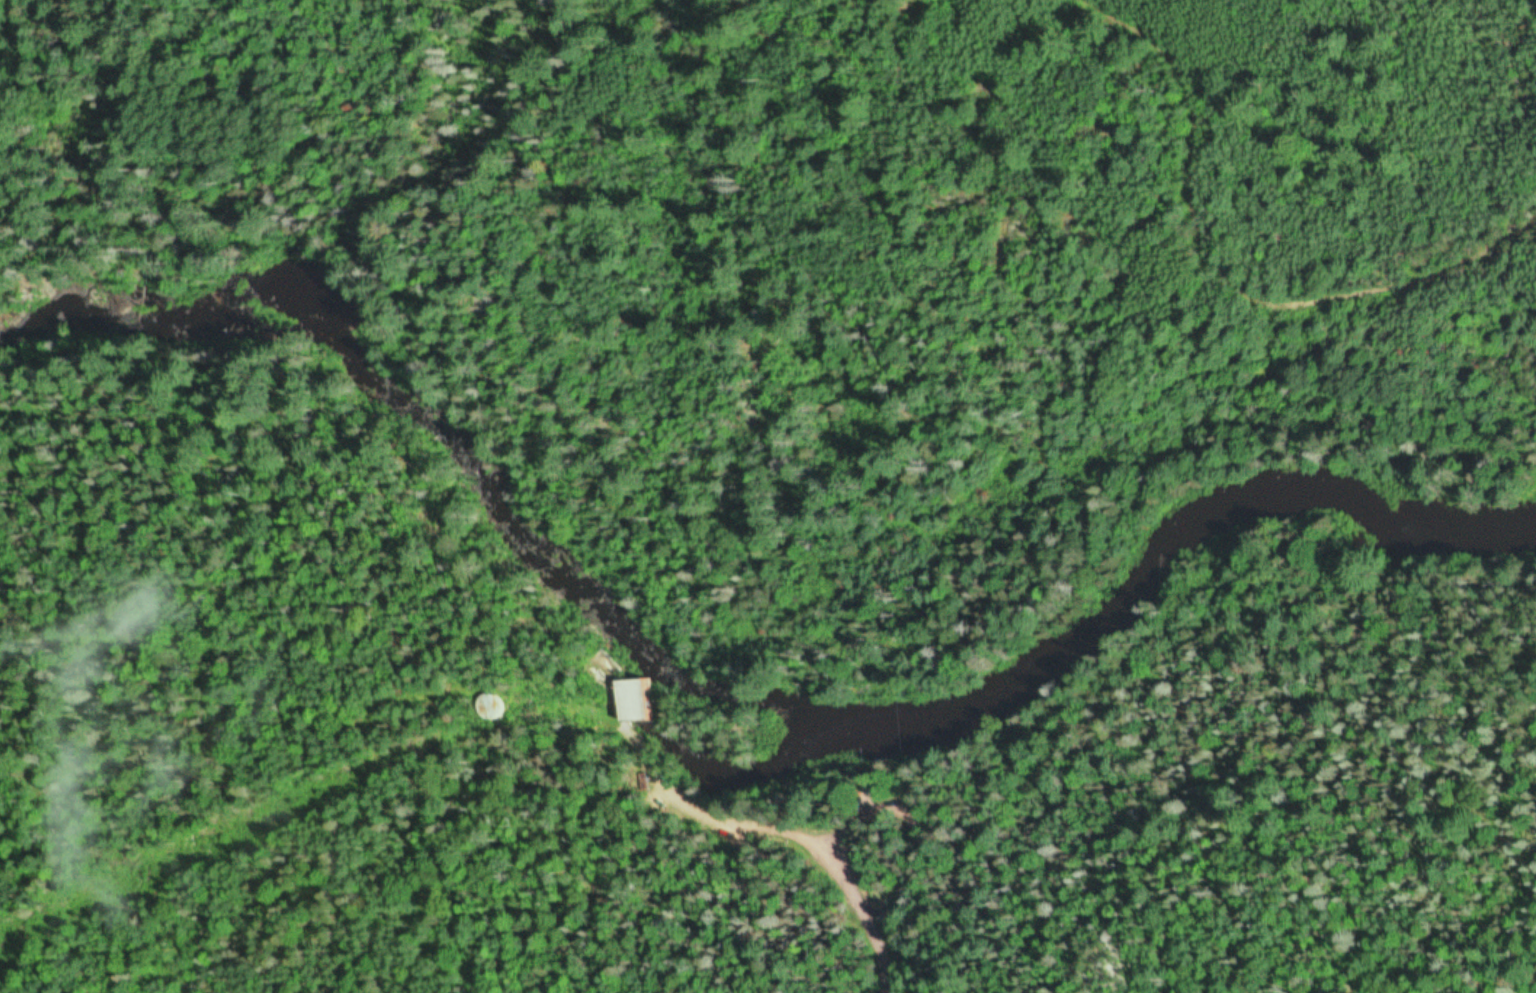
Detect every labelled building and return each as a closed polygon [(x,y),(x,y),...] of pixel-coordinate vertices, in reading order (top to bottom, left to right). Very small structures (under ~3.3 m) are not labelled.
[(645,676),(614,677),(616,719),(647,718),(645,676)] [(499,696),(481,696),(481,716),(499,716),(499,696)]
